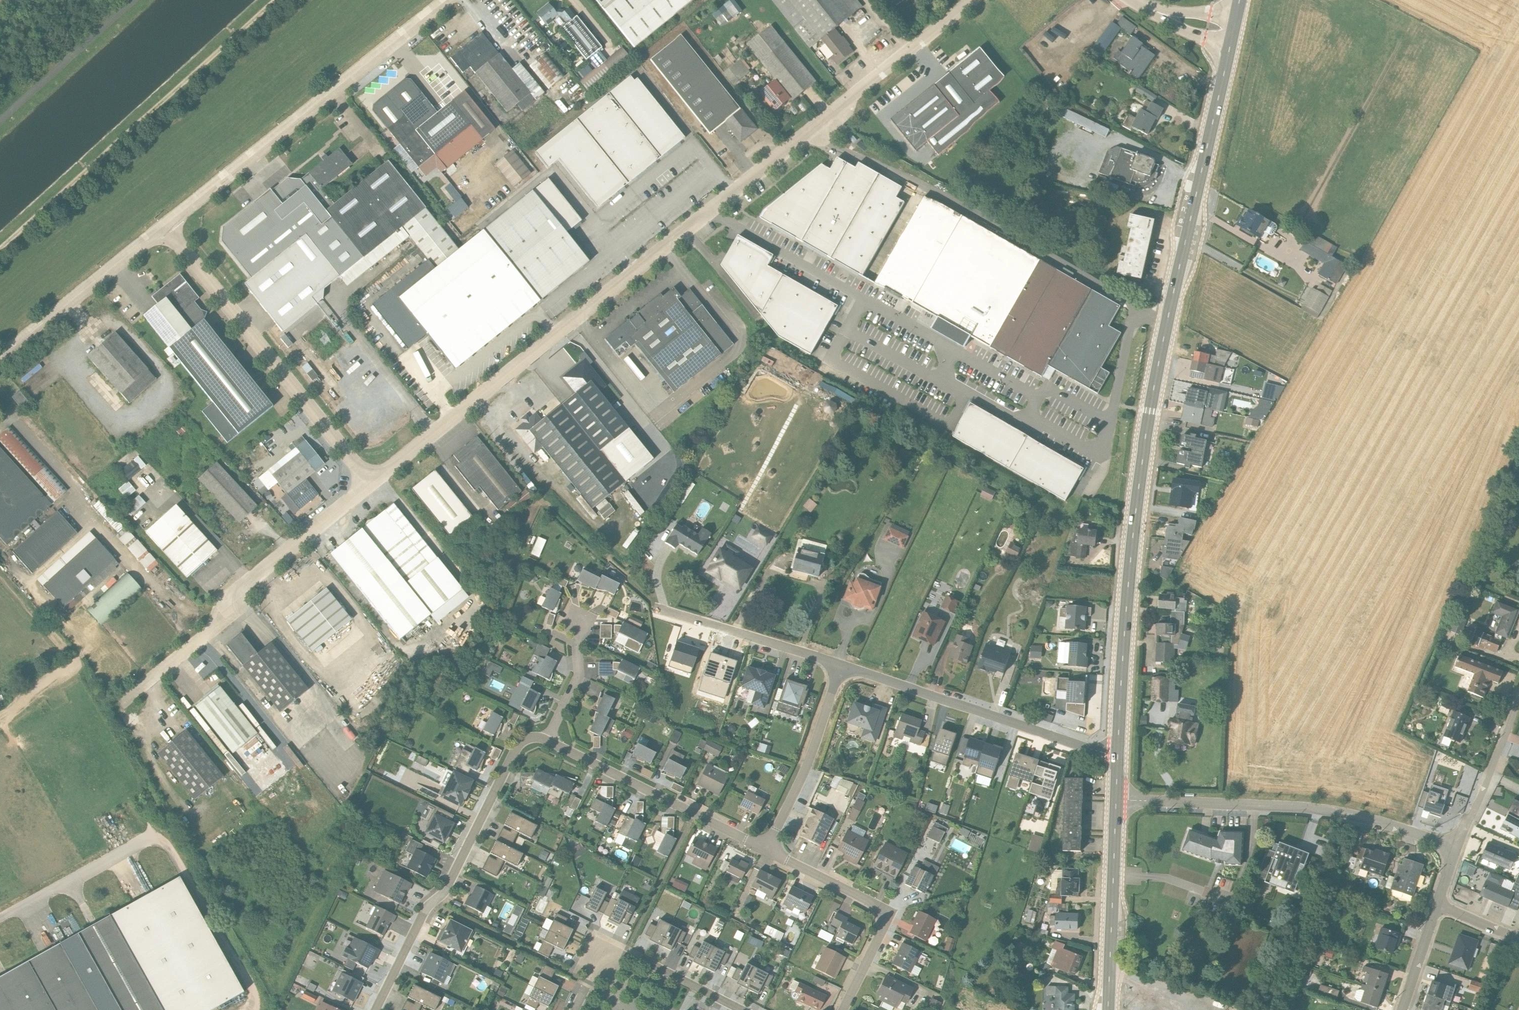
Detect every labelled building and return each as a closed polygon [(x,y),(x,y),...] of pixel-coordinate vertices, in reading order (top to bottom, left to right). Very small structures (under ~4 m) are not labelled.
[(635,48),(695,0),(596,0),(635,48)] [(863,7),(857,0),(771,0),(790,23),(810,48),(821,39),(834,55),(831,58),(837,65),(853,52),(849,46),(850,45),(843,37),(842,37),(835,29),(843,23),(863,7)] [(884,6),(888,11),(902,0),(892,0),(884,6)] [(566,25),(575,18),(568,9),(564,12),(563,10),(555,10),(553,11),(548,4),(536,14),(541,21),(538,23),(542,26),(544,24),(545,26),(546,24),(547,26),(552,21),(552,20),(557,16),(560,17),(566,25)] [(865,14),(860,9),(852,16),(857,21),(865,14)] [(601,47),(576,16),(575,18),(566,25),(560,29),(585,60),(588,59),(598,50),(601,47)] [(1090,56),(1099,63),(1122,32),(1131,39),(1137,31),(1123,20),(1117,28),(1113,25),(1090,56)] [(816,81),(771,25),(746,45),(753,54),(750,56),(754,62),(758,59),(775,81),(759,94),(775,112),(778,110),(781,108),(781,107),(790,100),(791,102),(816,81)] [(498,54),(481,33),(450,58),(462,73),(470,67),(506,113),(517,105),(522,111),(544,93),(519,63),(511,69),(499,54),(498,54)] [(681,35),(650,60),(709,134),(724,122),(725,122),(740,141),(741,142),(756,129),(738,105),(681,35)] [(1149,54),(1150,52),(1133,40),(1122,56),(1119,54),(1114,61),(1120,65),(1119,67),(1126,72),(1124,74),(1130,78),(1129,80),(1135,84),(1138,80),(1140,82),(1156,59),(1149,54)] [(580,81),(579,82),(589,94),(631,60),(621,48),(606,60),(598,50),(588,59),(596,69),(593,72),(587,65),(575,74),(580,81)] [(891,120),(916,151),(927,142),(928,142),(938,155),(939,155),(1001,106),(990,92),(1005,79),(980,48),(949,73),(934,85),(891,120)] [(565,75),(547,52),(529,66),(548,89),(565,75)] [(751,68),(742,58),(724,72),(734,84),(749,72),(748,70),(751,68)] [(597,208),(685,138),(637,79),(634,81),(630,76),(535,153),(547,168),(558,160),(597,208)] [(418,167),(425,176),(436,168),(440,173),(483,140),(482,139),(494,129),(464,91),(437,113),(410,80),(404,79),(374,105),(374,111),(399,144),(392,150),(411,173),(418,167)] [(1140,89),(1137,95),(1155,105),(1158,100),(1140,89)] [(1130,118),(1123,129),(1131,133),(1133,131),(1148,138),(1156,122),(1158,123),(1164,112),(1147,103),(1137,121),(1130,118)] [(1052,105),(1048,113),(1087,131),(1086,133),(1092,136),(1093,134),(1106,140),(1110,133),(1052,105)] [(511,147),(495,163),(516,186),(533,170),(511,147)] [(323,161),(305,175),(300,179),(287,178),(271,191),(270,190),(222,228),(221,243),(249,277),(250,278),(244,284),(282,332),(323,299),(324,289),(339,277),(347,287),(408,237),(409,237),(415,245),(439,225),(388,162),(335,204),(334,204),(322,189),(352,164),(339,149),(339,148),(327,158),(325,156),(322,159),(323,161)] [(1153,184),(1154,182),(1159,168),(1156,167),(1156,165),(1155,164),(1154,162),(1118,150),(1108,154),(1100,176),(1138,190),(1141,190),(1144,190),(1147,188),(1150,186),(1153,184)] [(801,242),(847,163),(837,158),(831,170),(822,165),(764,211),(760,218),(801,242)] [(801,242),(831,259),(879,174),(859,163),(856,168),(847,163),(801,242)] [(902,188),(879,174),(831,259),(862,277),(904,203),(896,198),(902,188)] [(581,221),(548,179),(483,230),(540,301),(588,262),(566,234),(581,221)] [(460,193),(442,210),(452,220),(470,204),(460,193)] [(1041,263),(964,219),(924,196),(875,283),(903,300),(901,302),(907,306),(909,303),(925,312),(923,316),(933,322),(936,318),(939,320),(932,332),(966,352),(973,340),(993,350),(1043,380),(1049,368),(1098,396),(1110,376),(1102,371),(1122,336),(1110,329),(1121,309),(1041,263)] [(1243,221),(1239,228),(1244,231),(1242,234),(1252,240),(1253,238),(1261,242),(1265,235),(1270,237),(1272,237),(1275,236),(1277,233),(1277,229),(1276,228),(1251,213),(1245,223),(1243,221)] [(1093,241),(1102,243),(1108,220),(1098,218),(1093,241)] [(1128,250),(1148,254),(1155,224),(1131,218),(1129,230),(1132,231),(1128,250)] [(454,370),(540,301),(483,230),(458,250),(439,225),(415,245),(418,249),(411,254),(414,258),(417,255),(424,263),(372,305),(407,349),(408,349),(426,334),(454,369),(454,370)] [(1337,250),(1310,235),(1305,244),(1332,260),(1337,250)] [(774,255),(739,237),(721,265),(778,336),(811,355),(838,306),(783,275),(768,266),(774,255)] [(1318,277),(1337,288),(1347,269),(1332,260),(1305,244),(1301,253),(1324,266),(1318,277)] [(1121,265),(1118,277),(1142,282),(1148,254),(1128,250),(1126,259),(1120,258),(1119,264),(1121,265)] [(201,411),(227,443),(239,433),(273,406),(204,320),(207,313),(201,310),(194,302),(199,298),(179,274),(151,297),(157,305),(143,316),(168,347),(163,351),(168,357),(173,354),(212,402),(212,403),(201,411)] [(1317,320),(1332,294),(1332,293),(1319,286),(1316,292),(1312,290),(1303,307),(1303,308),(1301,312),(1316,320),(1317,320)] [(628,320),(604,339),(618,357),(634,344),(673,393),(733,345),(689,289),(680,297),(673,288),(661,297),(660,295),(637,313),(632,313),(629,316),(628,320)] [(155,380),(114,333),(87,357),(129,403),(155,380)] [(1196,355),(1194,364),(1223,370),(1226,366),(1231,368),(1236,360),(1231,357),(1232,355),(1218,352),(1217,358),(1196,355)] [(606,386),(584,359),(561,377),(575,394),(542,421),(535,412),(529,417),(526,414),(520,419),(523,422),(514,430),(533,454),(541,447),(592,509),(625,482),(652,460),(628,428),(599,392),(606,386)] [(1221,382),(1224,383),(1225,377),(1223,376),(1224,370),(1223,370),(1194,364),(1191,380),(1220,386),(1221,382)] [(159,386),(164,379),(160,376),(154,383),(159,386)] [(1275,400),(1279,401),(1285,390),(1266,385),(1262,402),(1274,405),(1275,400)] [(1188,390),(1185,407),(1213,413),(1213,412),(1223,414),(1227,395),(1208,390),(1207,394),(1188,390)] [(1251,413),(1250,420),(1263,423),(1274,405),(1260,402),(1258,409),(1251,413)] [(954,439),(1009,470),(1027,438),(972,406),(954,439)] [(1181,424),(1213,431),(1215,424),(1212,424),(1213,423),(1215,423),(1215,421),(1212,420),(1213,413),(1185,407),(1181,424)] [(1247,420),(1246,427),(1259,429),(1260,423),(1247,420)] [(173,432),(180,440),(188,432),(181,425),(173,432)] [(6,546),(21,532),(22,532),(27,538),(12,552),(32,574),(77,534),(57,511),(40,526),(35,520),(67,491),(8,427),(0,436),(0,442),(47,495),(45,498),(44,498),(0,449),(0,539),(6,546)] [(253,482),(258,489),(257,490),(262,495),(278,483),(286,494),(281,499),(294,514),(318,495),(305,478),(324,464),(305,440),(305,441),(301,436),(292,444),(296,448),(253,482)] [(477,437),(453,455),(459,463),(455,467),(474,491),(479,487),(498,510),(521,491),(477,437)] [(1202,469),(1205,457),(1208,444),(1196,441),(1197,438),(1192,437),(1191,439),(1183,437),(1180,449),(1193,452),(1193,454),(1192,456),(1179,453),(1177,465),(1185,467),(1185,469),(1190,470),(1191,467),(1202,469)] [(1085,471),(1027,438),(1009,470),(1066,502),(1085,471)] [(129,479),(142,467),(137,462),(124,473),(129,479)] [(216,462),(197,479),(198,480),(239,524),(257,507),(216,462)] [(472,517),(435,470),(411,489),(449,536),(472,517)] [(695,485),(687,480),(674,501),(682,506),(695,485)] [(1190,512),(1196,512),(1199,494),(1201,494),(1202,487),(1201,487),(1201,483),(1173,480),(1169,508),(1190,510),(1190,512)] [(996,493),(985,488),(981,497),(992,502),(996,493)] [(531,496),(526,490),(504,507),(510,513),(531,496)] [(145,503),(139,496),(124,509),(131,516),(145,503)] [(123,528),(99,501),(93,506),(118,533),(123,528)] [(469,597),(393,503),(362,530),(362,529),(330,554),(399,640),(430,615),(436,624),(469,597)] [(202,563),(217,550),(176,505),(145,533),(187,578),(190,575),(191,576),(203,566),(202,563)] [(1197,523),(1180,519),(1179,526),(1170,525),(1170,527),(1167,527),(1165,542),(1165,547),(1163,547),(1162,552),(1164,552),(1163,559),(1179,562),(1190,544),(1183,543),(1184,535),(1192,537),(1194,531),(1195,531),(1197,523)] [(676,525),(665,543),(674,549),(677,544),(697,556),(710,534),(702,529),(698,535),(682,526),(681,528),(676,525)] [(890,528),(884,541),(904,550),(910,538),(909,537),(910,533),(893,525),(891,529),(890,528)] [(146,569),(149,572),(158,564),(146,551),(147,551),(137,540),(136,540),(125,528),(116,536),(119,539),(118,540),(124,546),(125,546),(128,548),(127,549),(137,560),(137,559),(139,561),(139,562),(145,569),(146,569)] [(1087,546),(1095,547),(1097,533),(1077,530),(1066,557),(1085,559),(1087,546)] [(118,564),(89,532),(37,580),(67,613),(116,569),(115,567),(118,564)] [(546,540),(538,537),(531,554),(538,558),(546,540)] [(799,539),(789,577),(806,582),(808,576),(819,579),(827,546),(804,540),(802,540),(799,539)] [(1012,543),(1005,556),(1016,561),(1023,549),(1012,543)] [(1162,568),(1161,577),(1167,581),(1174,570),(1162,568)] [(581,570),(577,581),(581,583),(580,586),(587,588),(588,587),(594,590),(599,579),(581,570)] [(534,574),(529,577),(532,584),(538,581),(534,574)] [(850,582),(843,600),(852,605),(853,607),(855,609),(858,609),(861,610),(863,609),(873,612),(882,589),(883,584),(869,578),(864,574),(860,574),(858,576),(857,578),(854,584),(850,582)] [(128,575),(88,611),(100,625),(141,589),(128,575)] [(613,595),(619,585),(601,576),(594,590),(600,591),(604,591),(613,595)] [(567,582),(557,577),(554,582),(555,583),(562,586),(565,587),(567,582)] [(541,608),(551,612),(555,614),(557,608),(559,600),(558,599),(560,594),(559,593),(562,586),(555,583),(551,590),(550,589),(541,608)] [(351,620),(326,588),(286,621),(311,652),(351,620)] [(1167,597),(1160,596),(1158,610),(1171,611),(1171,626),(1185,627),(1185,613),(1186,613),(1187,600),(1185,600),(1185,595),(1168,594),(1167,597)] [(947,597),(942,609),(954,615),(960,603),(947,597)] [(1508,640),(1518,612),(1518,611),(1497,602),(1496,602),(1491,615),(1501,619),(1495,635),(1495,636),(1494,639),(1475,631),(1474,634),(1464,630),(1467,622),(1457,618),(1450,633),(1451,633),(1471,642),(1470,645),(1478,648),(1478,649),(1484,652),(1485,649),(1496,653),(1500,643),(1500,642),(1502,637),(1508,640)] [(608,608),(605,614),(615,619),(618,613),(608,608)] [(1092,609),(1066,608),(1066,610),(1061,610),(1060,629),(1085,631),(1086,617),(1091,618),(1092,609)] [(947,623),(924,613),(913,637),(935,648),(947,623)] [(555,615),(549,614),(546,624),(552,626),(555,615)] [(630,617),(627,622),(640,629),(643,623),(630,617)] [(621,626),(614,625),(613,633),(617,633),(618,634),(614,642),(623,646),(623,647),(637,654),(647,634),(622,622),(621,626)] [(600,625),(599,639),(611,639),(611,625),(600,625)] [(1182,635),(1185,627),(1171,626),(1157,625),(1156,644),(1155,663),(1174,664),(1175,650),(1178,650),(1177,649),(1185,651),(1186,651),(1190,638),(1182,635)] [(291,704),(309,690),(271,643),(260,651),(242,628),(240,633),(240,634),(226,646),(279,713),(291,704)] [(502,637),(509,635),(507,629),(500,632),(502,637)] [(950,659),(954,661),(954,662),(968,667),(974,648),(970,646),(972,641),(958,636),(950,659)] [(549,649),(538,644),(529,640),(526,645),(536,650),(533,655),(538,658),(531,672),(550,681),(553,670),(556,662),(546,657),(549,649)] [(1088,645),(1070,644),(1069,668),(1088,669),(1088,659),(1087,659),(1088,645)] [(987,645),(979,670),(993,675),(994,674),(996,675),(997,673),(1004,675),(1011,653),(987,645)] [(1032,647),(1031,659),(1042,660),(1043,648),(1032,647)] [(1503,674),(1460,657),(1455,669),(1474,676),(1467,693),(1484,700),(1491,683),(1498,686),(1498,685),(1503,674)] [(598,662),(598,676),(614,677),(616,671),(622,674),(625,675),(622,681),(631,685),(634,679),(639,669),(621,660),(620,663),(612,663),(612,665),(610,665),(610,662),(598,662)] [(489,662),(483,674),(489,677),(492,671),(499,674),(502,668),(489,662)] [(752,705),(763,709),(774,677),(765,674),(765,673),(756,670),(756,671),(747,668),(741,688),(746,691),(749,691),(754,692),(750,705),(751,705),(752,705)] [(533,682),(522,676),(508,705),(519,711),(521,708),(533,714),(535,711),(536,708),(536,705),(535,700),(538,700),(540,695),(530,689),(533,682)] [(490,686),(502,692),(505,684),(494,678),(490,686)] [(1069,683),(1069,679),(1059,679),(1058,692),(1067,693),(1067,701),(1057,701),(1056,708),(1067,713),(1085,719),(1087,684),(1069,683)] [(1166,680),(1154,679),(1153,702),(1178,704),(1179,692),(1175,692),(1176,684),(1169,683),(1169,680),(1166,680)] [(805,692),(806,687),(785,680),(775,711),(796,718),(799,707),(801,708),(801,707),(806,692),(805,692)] [(257,734),(218,685),(202,698),(204,700),(195,707),(232,754),(257,734)] [(595,713),(605,718),(614,700),(603,694),(601,699),(598,698),(596,706),(597,707),(595,712),(595,713)] [(625,698),(622,703),(632,709),(635,703),(625,698)] [(872,705),(871,710),(853,704),(846,724),(847,724),(846,726),(847,729),(849,731),(850,732),(854,732),(856,731),(858,728),(863,730),(860,738),(873,743),(885,710),(872,705)] [(1170,730),(1168,742),(1195,748),(1200,725),(1199,724),(1193,723),(1196,708),(1178,705),(1176,720),(1171,719),(1169,729),(1169,730),(1170,730)] [(482,731),(493,736),(495,732),(498,733),(501,724),(500,723),(502,718),(492,712),(482,731)] [(519,716),(513,713),(508,723),(513,726),(519,716)] [(593,723),(589,732),(600,737),(603,731),(608,733),(613,722),(605,718),(595,713),(593,718),(593,720),(593,723)] [(656,717),(648,713),(645,720),(653,724),(656,717)] [(1469,720),(1453,713),(1444,737),(1445,737),(1441,745),(1449,749),(1452,741),(1460,744),(1469,720)] [(1043,722),(1051,724),(1054,717),(1046,714),(1043,722)] [(900,715),(893,738),(919,746),(923,734),(917,731),(920,722),(900,715)] [(1139,717),(1139,727),(1147,728),(1147,717),(1139,717)] [(623,732),(621,736),(630,740),(634,732),(627,729),(625,733),(623,732)] [(946,766),(957,735),(942,730),(940,729),(937,740),(933,739),(929,750),(933,751),(933,752),(934,752),(931,761),(946,766)] [(186,730),(156,754),(194,800),(224,777),(186,730)] [(669,742),(675,745),(681,734),(674,731),(669,742)] [(637,745),(632,755),(636,757),(635,760),(643,763),(643,761),(649,764),(655,753),(644,748),(648,741),(640,737),(636,744),(637,745)] [(964,759),(963,765),(970,768),(972,764),(979,767),(986,745),(971,739),(970,741),(963,739),(958,752),(966,754),(964,759)] [(702,750),(703,750),(706,743),(700,740),(696,747),(702,750)] [(722,748),(707,740),(706,743),(703,750),(717,758),(722,748)] [(977,775),(992,780),(995,772),(1003,750),(986,745),(979,768),(979,769),(977,775)] [(453,768),(466,776),(470,769),(476,771),(478,767),(480,768),(483,760),(482,759),(485,753),(474,748),(471,754),(462,749),(453,768)] [(501,751),(495,748),(490,758),(496,761),(501,751)] [(684,757),(672,751),(661,771),(666,773),(665,776),(673,778),(674,777),(679,780),(679,779),(685,769),(679,766),(684,757)] [(424,773),(429,758),(419,754),(413,769),(424,773)] [(1035,777),(1039,762),(1017,755),(1010,777),(1011,777),(1007,788),(1016,791),(1020,780),(1032,784),(1035,777)] [(1062,769),(1059,768),(1039,762),(1035,777),(1045,780),(1043,788),(1032,784),(1029,794),(1051,801),(1059,777),(1062,769)] [(706,765),(696,785),(717,796),(729,774),(713,766),(712,768),(706,765)] [(653,773),(642,768),(640,774),(650,779),(653,773)] [(520,773),(519,787),(530,788),(546,795),(550,786),(555,776),(548,774),(542,774),(542,772),(536,769),(534,774),(520,773)] [(437,795),(460,808),(464,800),(465,801),(470,790),(469,789),(473,781),(453,771),(452,773),(446,770),(438,785),(442,787),(437,795)] [(561,778),(555,775),(550,786),(568,796),(573,784),(570,782),(570,779),(562,776),(561,778)] [(849,792),(853,780),(834,775),(831,787),(849,792)] [(1066,780),(1065,804),(1082,805),(1083,781),(1084,781),(1066,780)] [(683,788),(673,783),(670,789),(680,794),(683,788)] [(746,792),(739,807),(757,815),(764,801),(753,795),(756,789),(750,786),(747,792),(746,792)] [(612,787),(598,787),(597,792),(589,809),(599,814),(595,822),(600,825),(605,827),(615,810),(612,808),(612,801),(609,800),(609,799),(612,799),(612,787)] [(1448,792),(1432,787),(1429,795),(1423,793),(1418,808),(1424,811),(1423,812),(1440,818),(1448,792)] [(580,801),(570,796),(565,806),(575,811),(580,801)] [(855,821),(865,800),(857,797),(848,817),(855,821)] [(1499,831),(1506,834),(1507,834),(1509,835),(1509,836),(1518,841),(1518,804),(1513,801),(1499,831)] [(453,816),(429,804),(428,806),(434,809),(425,828),(426,828),(423,834),(444,844),(454,824),(450,822),(453,816)] [(1065,804),(1064,828),(1081,828),(1082,805),(1065,804)] [(573,811),(567,808),(564,815),(569,818),(573,811)] [(799,837),(819,846),(832,820),(811,809),(799,837)] [(620,813),(616,811),(608,826),(612,828),(620,813)] [(518,833),(530,839),(537,825),(510,812),(503,825),(511,829),(510,832),(502,829),(496,841),(510,848),(518,833)] [(642,823),(642,816),(634,815),(633,821),(626,816),(617,833),(618,834),(614,843),(631,852),(645,824),(642,823)] [(673,838),(674,818),(661,817),(660,833),(656,831),(652,837),(654,843),(651,849),(667,857),(676,840),(673,838)] [(947,830),(946,829),(946,828),(934,822),(926,838),(938,844),(943,833),(945,834),(947,830)] [(865,832),(853,826),(850,832),(846,830),(836,851),(843,855),(841,859),(855,866),(868,841),(862,838),(865,832)] [(968,832),(961,828),(958,834),(965,838),(968,832)] [(1064,828),(1064,853),(1081,852),(1081,828),(1064,828)] [(1225,867),(1243,867),(1243,835),(1221,834),(1218,842),(1190,832),(1183,851),(1183,852),(1212,861),(1212,860),(1216,861),(1215,866),(1222,867),(1223,864),(1225,864),(1225,867)] [(1045,839),(1033,835),(1028,851),(1040,855),(1045,839)] [(690,864),(705,871),(717,848),(694,837),(685,855),(693,859),(690,864)] [(425,878),(426,878),(435,860),(420,851),(423,846),(411,840),(405,852),(412,855),(405,868),(425,878)] [(437,850),(440,844),(432,840),(430,844),(422,840),(421,842),(437,850)] [(496,841),(489,854),(497,858),(495,860),(488,857),(481,870),(495,877),(504,861),(516,867),(522,855),(510,848),(496,841)] [(894,880),(907,854),(884,843),(871,869),(894,880)] [(572,854),(574,859),(586,852),(583,847),(582,848),(580,844),(570,849),(573,854),(572,854)] [(1294,894),(1309,856),(1280,844),(1279,846),(1276,845),(1273,853),(1268,851),(1259,873),(1258,878),(1266,882),(1266,883),(1294,894)] [(1481,860),(1510,872),(1517,856),(1488,844),(1481,860)] [(1373,854),(1360,849),(1357,860),(1362,862),(1359,870),(1382,878),(1390,856),(1374,850),(1373,854)] [(549,853),(543,851),(540,858),(545,860),(549,853)] [(641,860),(634,856),(630,865),(637,868),(641,860)] [(740,880),(748,865),(740,861),(738,864),(730,859),(728,863),(723,861),(718,870),(724,873),(724,872),(725,872),(723,877),(736,884),(739,879),(740,880)] [(933,877),(937,868),(923,861),(919,867),(914,864),(904,885),(923,895),(932,877),(933,877)] [(1391,891),(1392,890),(1413,897),(1422,867),(1404,861),(1402,868),(1399,867),(1395,879),(1389,877),(1385,889),(1391,891)] [(1464,863),(1460,873),(1472,879),(1477,868),(1464,863)] [(1337,866),(1329,864),(1325,875),(1334,878),(1337,866)] [(780,881),(758,870),(750,887),(765,895),(764,898),(770,901),(780,881)] [(1049,904),(1062,905),(1063,897),(1074,898),(1079,898),(1081,880),(1079,880),(1079,870),(1063,870),(1063,872),(1057,871),(1052,877),(1052,896),(1049,904)] [(383,871),(373,892),(399,905),(405,892),(408,893),(412,885),(383,871)] [(1253,871),(1247,887),(1252,889),(1258,874),(1258,873),(1253,871)] [(1490,875),(1486,881),(1500,887),(1503,880),(1490,875)] [(551,880),(546,877),(537,896),(543,898),(551,880)] [(676,878),(673,885),(685,891),(688,884),(676,878)] [(0,978),(0,1009),(214,1009),(245,993),(178,879),(0,978)] [(1479,895),(1494,901),(1494,902),(1516,912),(1518,907),(1518,886),(1515,884),(1515,885),(1505,881),(1505,882),(1504,881),(1501,888),(1486,882),(1479,895)] [(475,886),(470,897),(468,896),(463,905),(482,914),(481,916),(486,918),(490,909),(488,908),(493,895),(475,886)] [(799,912),(804,914),(813,897),(812,897),(791,886),(781,905),(786,907),(785,909),(797,915),(799,912)] [(605,894),(594,889),(584,909),(592,913),(594,910),(603,914),(609,904),(608,903),(609,900),(603,897),(605,894)] [(628,905),(617,900),(614,906),(609,904),(603,914),(602,915),(608,918),(607,920),(615,924),(616,921),(625,926),(631,915),(624,912),(628,905)] [(1067,905),(1049,904),(1046,913),(1056,914),(1056,917),(1051,917),(1050,927),(1056,927),(1056,931),(1078,932),(1079,915),(1057,914),(1057,911),(1063,911),(1063,913),(1067,913),(1067,905)] [(392,924),(396,916),(373,905),(369,915),(371,916),(365,928),(383,937),(389,923),(392,924)] [(908,934),(924,942),(935,921),(917,911),(910,925),(912,926),(908,934)] [(1035,912),(1028,911),(1025,923),(1034,925),(1037,914),(1035,913),(1035,912)] [(836,913),(829,925),(837,930),(836,932),(838,933),(834,941),(842,944),(843,942),(851,946),(859,929),(846,922),(845,922),(847,919),(836,913)] [(546,919),(541,928),(547,931),(567,941),(572,930),(563,926),(567,919),(556,914),(552,922),(546,919)] [(472,932),(472,931),(450,920),(449,920),(446,927),(442,930),(436,940),(450,949),(448,949),(445,948),(442,955),(449,958),(449,957),(459,962),(466,947),(465,946),(467,940),(469,941),(473,933),(472,932)] [(644,935),(653,940),(652,942),(659,946),(669,926),(658,921),(655,927),(649,924),(644,935)] [(512,938),(519,941),(527,926),(521,922),(512,938)] [(507,925),(503,932),(509,935),(513,927),(507,925)] [(680,945),(685,934),(669,926),(659,946),(670,951),(672,952),(677,943),(680,945)] [(780,940),(784,933),(768,926),(765,933),(780,940)] [(1381,929),(1375,949),(1393,955),(1396,947),(1399,948),(1402,936),(1381,929)] [(820,930),(817,937),(829,943),(833,936),(820,930)] [(1038,935),(1048,938),(1050,932),(1039,930),(1038,935)] [(562,951),(567,941),(547,931),(537,953),(547,958),(553,947),(562,951)] [(748,942),(761,947),(764,940),(750,936),(748,942)] [(1478,943),(1459,936),(1449,965),(1468,972),(1478,943)] [(355,964),(367,970),(371,962),(373,963),(380,951),(353,937),(348,949),(345,948),(341,957),(346,959),(343,966),(352,971),(355,964)] [(954,940),(947,938),(943,951),(950,953),(954,940)] [(1066,946),(1056,942),(1047,966),(1076,977),(1084,958),(1064,950),(1066,946)] [(687,957),(696,961),(695,964),(702,968),(712,948),(702,943),(699,949),(693,946),(687,957)] [(890,965),(908,974),(909,974),(911,973),(913,969),(912,967),(920,953),(901,943),(890,965)] [(1488,955),(1495,958),(1498,951),(1495,950),(1497,947),(1492,945),(1488,955)] [(723,966),(728,956),(712,948),(702,968),(713,973),(714,972),(716,973),(720,965),(723,966)] [(824,948),(814,969),(834,979),(845,958),(824,948)] [(429,953),(419,973),(443,984),(447,977),(448,978),(454,966),(450,963),(451,960),(442,955),(440,958),(429,953)] [(523,957),(518,954),(514,962),(520,964),(523,957)] [(726,976),(740,983),(739,986),(746,989),(756,970),(746,964),(742,971),(736,968),(735,969),(730,967),(726,976)] [(533,988),(552,997),(558,987),(549,982),(554,971),(544,966),(537,979),(531,976),(527,985),(533,988)] [(1389,976),(1364,967),(1363,972),(1370,975),(1366,986),(1383,992),(1389,976)] [(502,973),(495,969),(492,977),(499,980),(502,973)] [(353,1003),(363,984),(361,983),(363,979),(352,973),(351,975),(342,970),(341,973),(340,973),(331,992),(336,994),(336,995),(343,999),(344,998),(353,1003)] [(766,988),(772,977),(756,970),(746,989),(757,995),(757,994),(759,995),(763,987),(766,988)] [(877,991),(882,993),(878,1001),(895,1009),(898,1009),(901,1004),(904,1005),(912,990),(888,979),(889,978),(884,976),(881,981),(882,981),(877,991)] [(824,982),(814,977),(811,982),(822,987),(824,982)] [(792,981),(788,989),(799,994),(796,1001),(814,1009),(818,1009),(825,997),(799,983),(792,981)] [(498,985),(492,982),(488,990),(495,993),(498,985)] [(1432,982),(1428,996),(1450,1003),(1453,995),(1455,996),(1457,990),(1432,982)] [(1484,986),(1471,982),(1468,991),(1481,995),(1484,986)] [(315,987),(308,983),(306,989),(313,992),(315,987)] [(440,998),(413,985),(407,998),(415,1002),(413,1005),(406,1001),(401,1009),(419,1009),(421,1005),(431,1009),(434,1009),(440,998)] [(1366,986),(1363,985),(1361,991),(1357,992),(1354,998),(1357,1002),(1361,1003),(1361,1004),(1378,1009),(1383,992),(1366,986)] [(529,997),(525,1005),(535,1009),(538,1005),(545,1008),(546,1007),(547,1008),(552,997),(533,988),(527,986),(523,994),(529,997)] [(1336,1001),(1339,992),(1321,986),(1318,995),(1336,1001)] [(506,989),(501,987),(497,995),(502,998),(506,989)] [(1075,996),(1068,996),(1068,989),(1047,988),(1047,996),(1056,996),(1055,1009),(1075,1009),(1075,996)] [(312,995),(304,991),(301,997),(309,1001),(312,995)] [(1423,1009),(1448,1009),(1450,1003),(1428,996),(1423,1009)] [(930,1000),(925,1009),(936,1009),(939,1004),(930,1000)] [(317,1009),(342,1009),(336,1007),(335,1009),(321,1002),(317,1009)]
